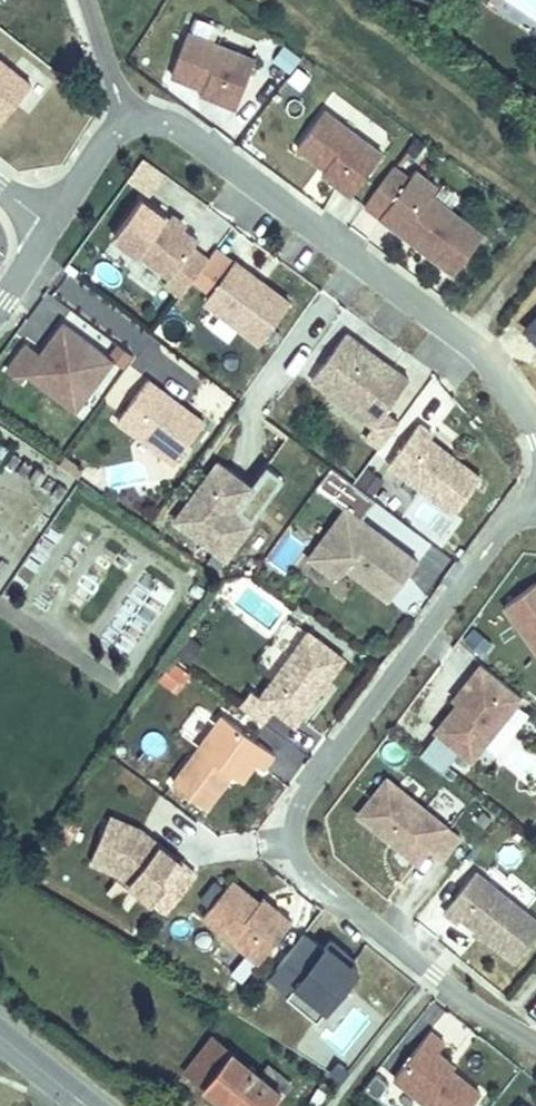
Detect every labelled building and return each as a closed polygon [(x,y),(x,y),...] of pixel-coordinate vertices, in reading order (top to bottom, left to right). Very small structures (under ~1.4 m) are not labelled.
[(245,59),(178,32),(161,75),(194,88),(211,95),(209,100),(226,107),(245,59)] [(282,43),(272,59),(291,70),(301,54),(282,43)] [(0,72),(0,116),(21,89),(0,72)] [(209,100),(211,95),(194,88),(192,93),(209,100)] [(375,154),(316,111),(289,148),(317,169),(333,180),(329,185),(344,196),(375,154)] [(142,199),(158,177),(137,161),(121,184),(142,199)] [(373,217),(402,178),(386,167),(358,206),(373,217)] [(333,180),(317,169),(314,174),(329,185),(333,180)] [(476,233),(424,195),(430,187),(407,171),(402,178),(373,217),(388,229),(393,223),(413,238),(409,244),(447,273),(476,233)] [(191,242),(135,201),(107,238),(163,279),(158,286),(175,298),(187,281),(202,261),(186,249),(191,242)] [(284,304),(228,263),(226,265),(208,252),(202,261),(187,281),(205,294),(199,304),(254,345),(284,304)] [(107,363),(58,326),(41,348),(45,351),(39,359),(36,356),(22,346),(3,373),(17,384),(23,376),(58,402),(73,382),(86,391),(107,363)] [(401,381),(380,366),(376,371),(356,357),(360,351),(338,335),(304,382),(366,427),(358,438),(373,449),(391,425),(376,414),(401,381)] [(39,359),(45,351),(41,348),(36,356),(39,359)] [(380,366),(360,351),(356,357),(376,371),(380,366)] [(200,423),(142,381),(113,422),(170,464),(200,423)] [(71,412),(86,391),(73,382),(58,402),(71,412)] [(475,477),(424,439),(427,434),(413,424),(383,464),(449,513),(475,477)] [(412,561),(374,533),(369,536),(361,530),(364,525),(356,520),(370,500),(325,467),(310,488),(340,509),(325,528),(325,544),(314,544),(303,559),(325,575),(338,573),(341,568),(384,599),(412,561)] [(242,493),(208,468),(188,496),(192,499),(184,509),(181,506),(166,526),(218,564),(242,530),(225,517),(242,493)] [(184,509),(192,499),(188,496),(181,506),(184,509)] [(374,533),(364,525),(361,530),(369,536),(374,533)] [(497,605),(535,657),(535,575),(497,605)] [(472,626),(463,639),(483,653),(492,639),(472,626)] [(231,703),(255,721),(267,706),(288,721),(336,655),(300,629),(288,645),(266,675),(252,694),(243,687),(231,703)] [(266,675),(288,645),(275,635),(253,665),(266,675)] [(193,669),(205,651),(192,642),(180,660),(193,669)] [(467,758),(517,695),(476,663),(465,677),(469,681),(452,703),(431,730),(467,758)] [(180,698),(193,681),(176,669),(163,686),(180,698)] [(452,703),(469,681),(465,677),(448,699),(452,703)] [(269,752),(217,714),(168,781),(201,806),(227,772),(231,775),(244,757),(250,761),(258,767),(269,752)] [(237,779),(250,761),(244,757),(231,775),(237,779)] [(456,835),(382,777),(354,813),(413,860),(423,847),(437,859),(456,835)] [(179,863),(153,841),(149,846),(136,835),(138,830),(106,816),(87,860),(113,871),(150,900),(179,863)] [(153,841),(138,830),(136,835),(149,846),(153,841)] [(535,929),(535,921),(471,869),(440,908),(454,920),(458,915),(512,959),(535,929)] [(288,919),(274,908),(271,913),(228,879),(200,915),(256,960),(288,919)] [(354,967),(341,956),(344,953),(326,939),(319,948),(300,932),(262,978),(283,995),(290,986),(320,1010),(354,967)] [(320,1010),(290,986),(283,995),(280,999),(310,1022),(320,1010)] [(359,1059),(386,1017),(344,990),(317,1033),(359,1059)] [(451,1063),(433,1049),(440,1040),(426,1028),(390,1074),(430,1105),(464,1105),(476,1090),(448,1067),(451,1063)] [(188,1073),(231,1105),(273,1105),(283,1093),(262,1077),(213,1040),(188,1073)] [(262,1077),(283,1093),(287,1095),(297,1082),(273,1065),(262,1077)] [(421,1101),(403,1087),(393,1100),(401,1105),(418,1105),(421,1101)]
